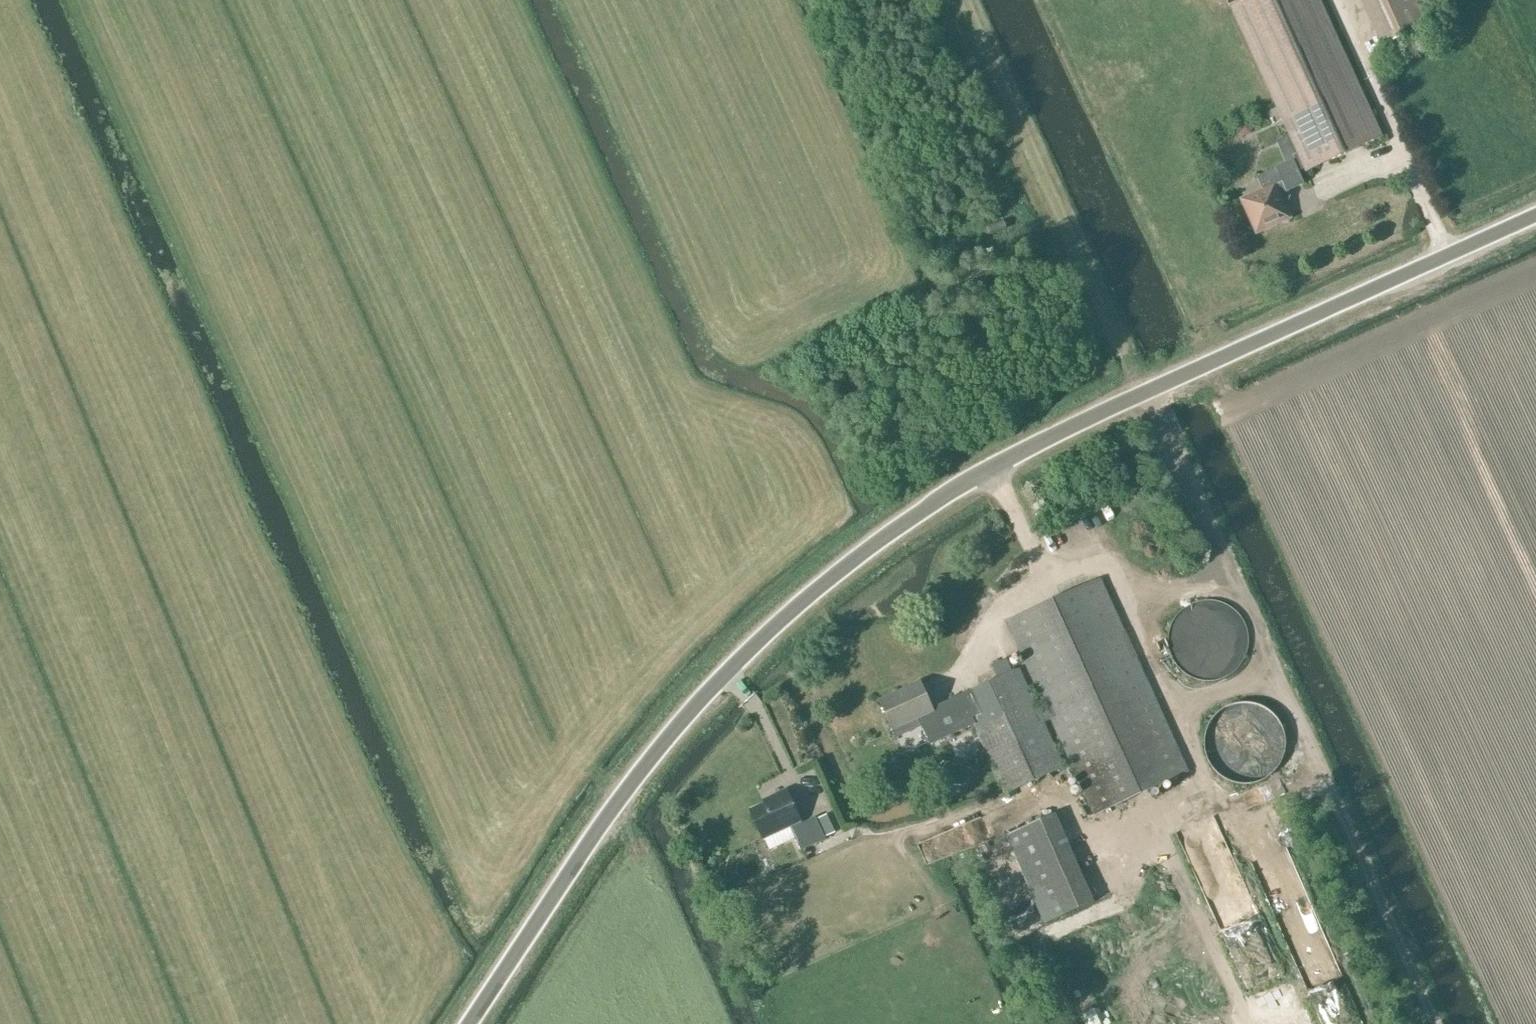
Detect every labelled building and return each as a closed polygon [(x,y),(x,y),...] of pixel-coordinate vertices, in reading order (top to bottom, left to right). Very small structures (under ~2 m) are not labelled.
[(1304,184),(1299,172),(1304,169),(1305,171),(1382,136),(1320,0),(1242,0),(1230,6),(1289,135),(1277,141),(1287,163),(1257,177),(1262,189),(1240,199),(1248,217),(1250,216),(1257,232),(1288,217),(1282,204),(1284,203),(1288,194),(1286,192),(1304,184)] [(1423,0),(1361,0),(1382,47),(1434,23),(1423,0)] [(998,678),(961,695),(961,696),(932,710),(920,683),(880,702),(893,729),(918,717),(928,738),(971,718),(1005,794),(1064,767),(1044,723),(1051,719),(1094,815),(1189,772),(1100,578),(1006,621),(1044,705),(1037,709),(1019,669),(1011,673),(998,678)] [(1005,660),(992,665),(998,678),(1011,673),(1005,660)] [(1230,702),(1212,768),(1272,784),(1290,718),(1230,702)] [(802,849),(826,838),(825,837),(817,819),(815,816),(802,823),(786,790),(773,796),(775,799),(751,811),(764,837),(790,825),(802,849)] [(1044,922),(1094,901),(1056,813),(1006,834),(1044,922)] [(826,815),(817,819),(825,837),(835,832),(826,815)] [(720,875),(709,882),(717,896),(728,890),(720,875)]
